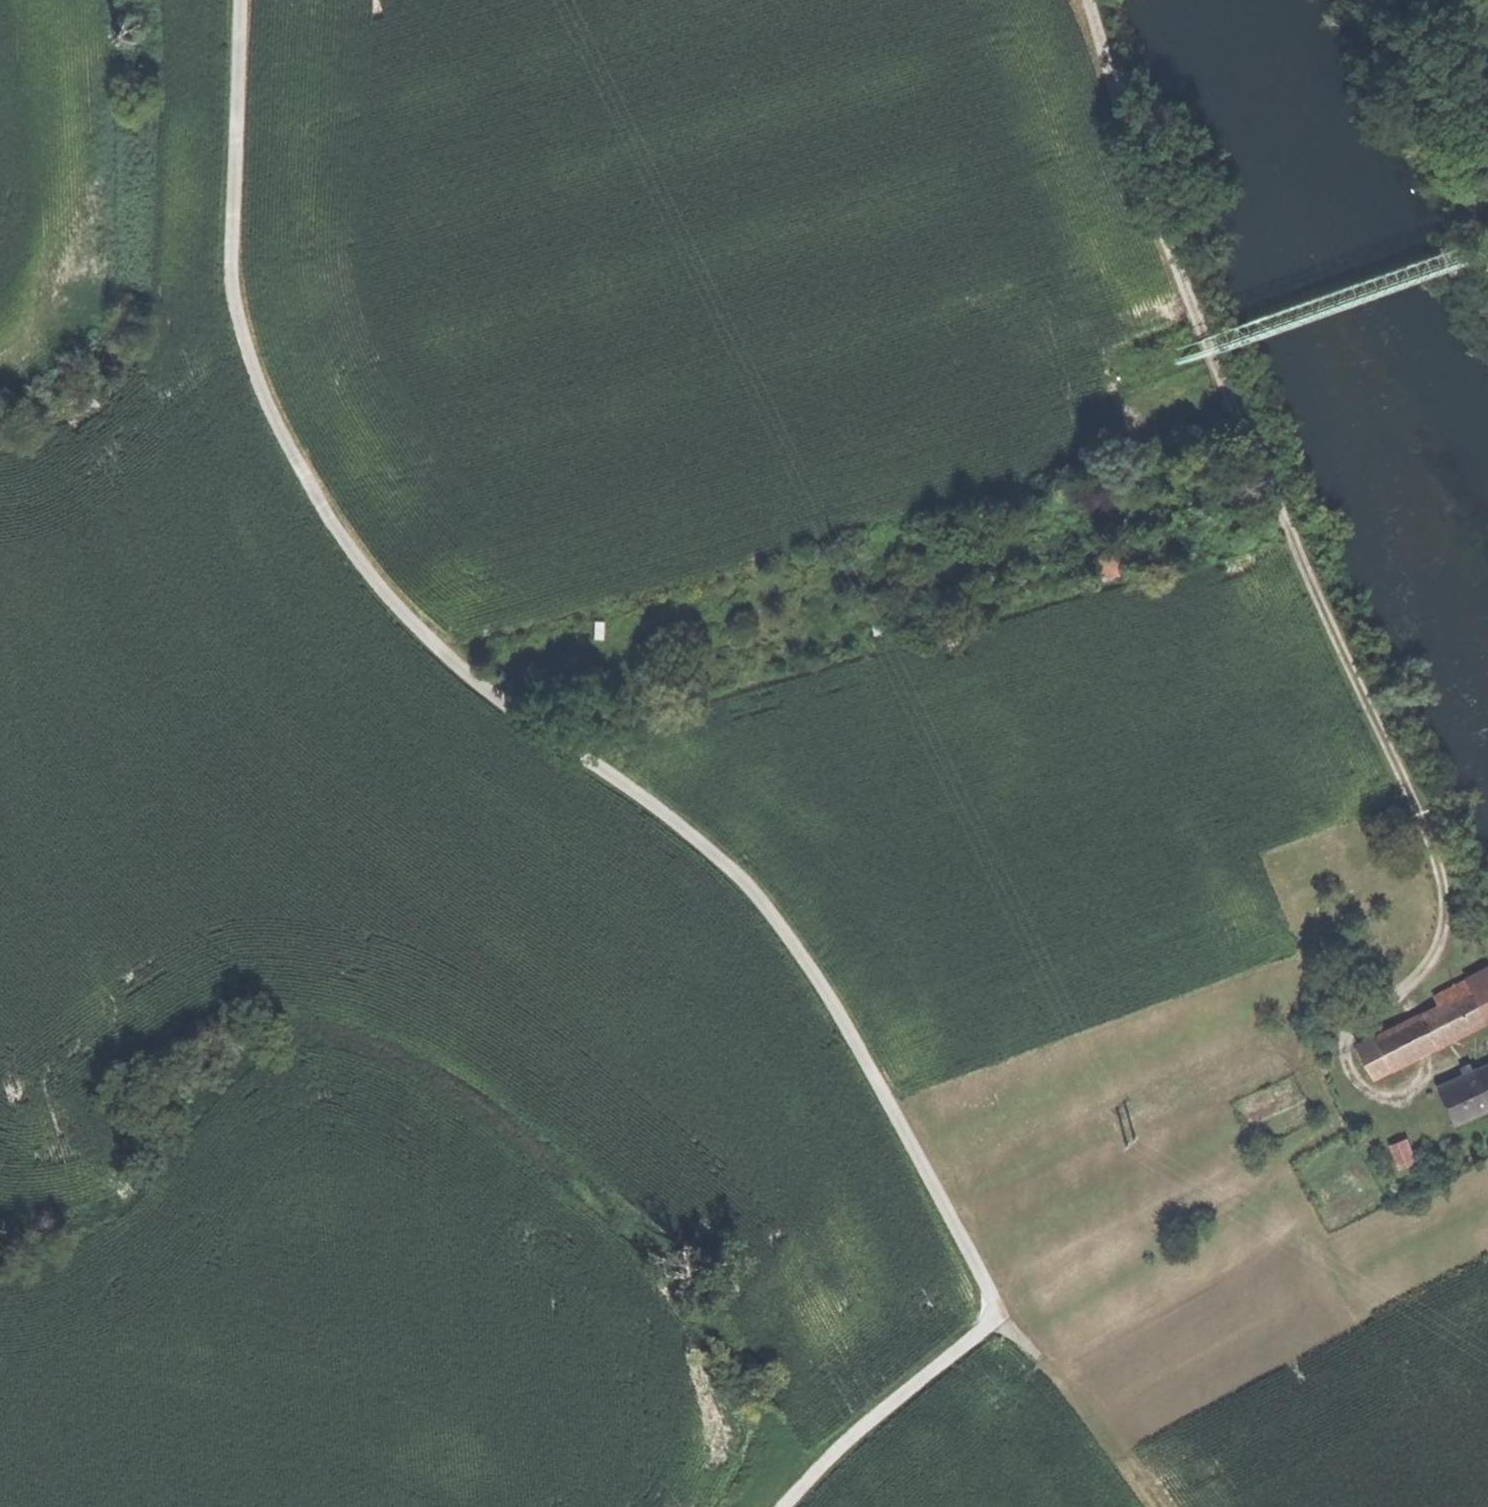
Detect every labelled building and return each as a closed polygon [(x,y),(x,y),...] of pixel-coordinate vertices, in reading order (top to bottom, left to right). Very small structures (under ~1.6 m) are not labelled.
[(1421,1016),(1436,1045),(1487,1018),(1487,971),(1417,1008),(1421,1016)] [(1357,1048),(1372,1077),(1436,1045),(1421,1016),(1357,1048)] [(1477,1072),(1487,1096),(1487,1067),(1477,1072)] [(1455,1124),(1487,1109),(1487,1096),(1477,1072),(1439,1090),(1447,1108),(1455,1124)] [(1389,1142),(1398,1167),(1416,1160),(1406,1136),(1389,1142)]
